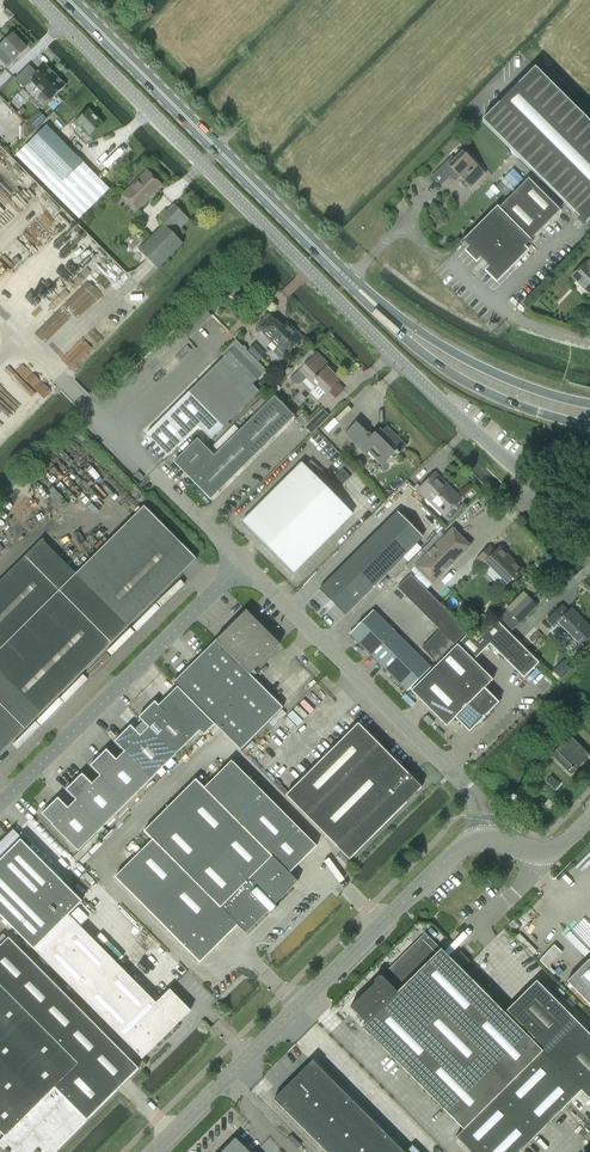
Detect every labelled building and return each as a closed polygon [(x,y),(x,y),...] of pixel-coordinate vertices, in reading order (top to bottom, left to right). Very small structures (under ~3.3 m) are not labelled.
[(26,49),(13,35),(0,47),(0,60),(8,67),(26,49)] [(50,101),(65,86),(46,66),(37,74),(29,65),(15,79),(24,88),(31,81),(50,101)] [(535,67),(482,120),(586,224),(589,219),(589,122),(535,67)] [(20,114),(26,121),(34,114),(28,107),(20,114)] [(84,131),(90,138),(103,125),(89,110),(76,123),(80,127),(77,129),(81,134),(84,131)] [(39,111),(26,124),(33,132),(34,133),(47,120),(39,111)] [(79,219),(109,189),(47,126),(16,156),(52,192),(79,219)] [(460,177),(471,188),(485,174),(463,152),(455,160),(452,157),(432,177),(441,186),(451,176),(456,181),(460,177)] [(123,195),(137,209),(161,186),(147,171),(123,195)] [(463,239),(460,242),(463,244),(464,242),(493,271),(500,271),(528,242),(530,244),(533,242),(531,240),(560,211),(528,179),(499,208),(497,206),(464,240),(463,239)] [(139,251),(157,269),(183,244),(174,235),(189,220),(174,205),(159,220),(164,225),(139,251)] [(587,264),(585,263),(572,277),(589,294),(589,261),(587,264)] [(222,292),(236,299),(241,288),(227,282),(222,292)] [(270,316),(258,328),(285,356),(302,339),(286,323),(282,327),(270,316)] [(188,393),(146,434),(168,456),(198,426),(211,439),(223,427),(259,391),(252,385),(266,371),(236,340),(221,354),(224,357),(188,393)] [(340,381),(327,368),(329,366),(317,354),(299,371),(299,370),(290,379),(294,384),(298,385),(301,384),(307,378),(312,383),(314,381),(326,394),(319,401),(326,407),(343,390),(337,384),(340,381)] [(174,462),(211,499),(294,417),(274,397),(214,456),(197,439),(174,462)] [(305,427),(311,434),(330,416),(323,408),(308,422),(310,423),(305,427)] [(341,453),(351,443),(341,432),(346,427),(336,417),(320,432),(341,453)] [(397,455),(406,447),(386,427),(381,431),(379,428),(370,437),(356,422),(345,433),(366,455),(368,453),(382,466),(395,453),(397,455)] [(550,455),(560,444),(554,438),(544,449),(550,455)] [(242,522),(293,573),(352,514),(333,494),(338,489),(310,460),(305,466),(302,463),(242,522)] [(448,491),(450,489),(435,474),(417,491),(443,517),(459,501),(448,491)] [(397,512),(320,589),(335,604),(345,614),(422,537),(397,512)] [(414,566),(432,584),(470,546),(453,529),(414,566)] [(0,580),(0,754),(128,626),(76,574),(42,539),(0,580)] [(521,570),(499,548),(495,552),(489,546),(476,560),(482,565),(485,562),(507,584),(521,570)] [(439,630),(454,644),(467,631),(410,574),(397,588),(439,630)] [(510,614),(519,623),(537,605),(528,596),(510,614)] [(589,635),(589,628),(571,609),(568,612),(561,606),(547,620),(553,627),(556,624),(579,646),(589,635)] [(246,610),(225,631),(259,664),(280,644),(246,610)] [(349,634),(407,691),(430,668),(373,610),(349,634)] [(509,633),(519,623),(506,610),(496,620),(497,621),(509,633)] [(489,645),(490,644),(505,629),(497,621),(496,620),(476,640),(469,633),(457,644),(473,660),(489,645)] [(539,663),(505,629),(490,644),(523,678),(539,663)] [(436,662),(454,644),(439,630),(421,648),(436,662)] [(249,674),(259,664),(225,631),(173,683),(177,687),(207,717),(249,674)] [(434,668),(484,717),(499,703),(484,688),(493,680),(473,660),(457,644),(434,668)] [(434,668),(411,691),(446,726),(455,718),(469,732),(484,717),(434,668)] [(207,717),(214,724),(240,750),(282,708),(249,674),(207,717)] [(154,702),(138,718),(148,728),(175,755),(200,730),(204,734),(214,724),(210,720),(177,687),(159,706),(154,702)] [(337,847),(336,847),(349,859),(422,787),(408,774),(358,723),(286,795),(337,847)] [(148,728),(141,735),(140,736),(130,726),(114,742),(124,752),(151,779),(175,755),(148,728)] [(550,755),(570,775),(589,756),(569,736),(550,755)] [(124,752),(117,759),(116,760),(106,750),(90,766),(100,776),(127,803),(151,779),(124,752)] [(115,877),(200,962),(237,925),(245,934),(268,911),(271,914),(278,907),(275,904),(298,881),(289,873),(316,846),(231,761),(204,788),(196,779),(143,831),(152,840),(115,877)] [(100,776),(93,783),(92,784),(82,774),(66,790),(76,800),(103,827),(127,803),(100,776)] [(545,781),(554,790),(559,785),(550,776),(545,781)] [(76,800),(68,807),(68,808),(58,798),(41,814),(51,824),(78,852),(103,827),(76,800)] [(512,808),(517,813),(526,804),(521,800),(512,808)] [(68,915),(82,901),(21,840),(0,860),(0,915),(142,1058),(156,1045),(159,1048),(180,1027),(177,1024),(191,1010),(170,989),(156,1003),(68,915)] [(509,925),(515,931),(519,926),(513,920),(509,925)] [(400,991),(442,950),(425,933),(383,974),(400,991)] [(2,945),(0,946),(0,1132),(12,1144),(5,1150),(7,1151),(55,1151),(139,1069),(8,938),(8,939),(3,934),(0,938),(0,943),(2,945)] [(383,974),(381,976),(378,976),(374,980),(374,983),(350,1007),(366,1023),(362,1027),(464,1129),(456,1137),(471,1151),(519,1151),(581,1090),(589,1100),(589,1035),(536,981),(504,1013),(442,950),(400,991),(383,974)] [(589,1005),(589,958),(567,981),(589,1005)] [(327,1151),(404,1151),(313,1060),(274,1099),(327,1151)] [(235,1137),(220,1151),(250,1151),(235,1137)]
